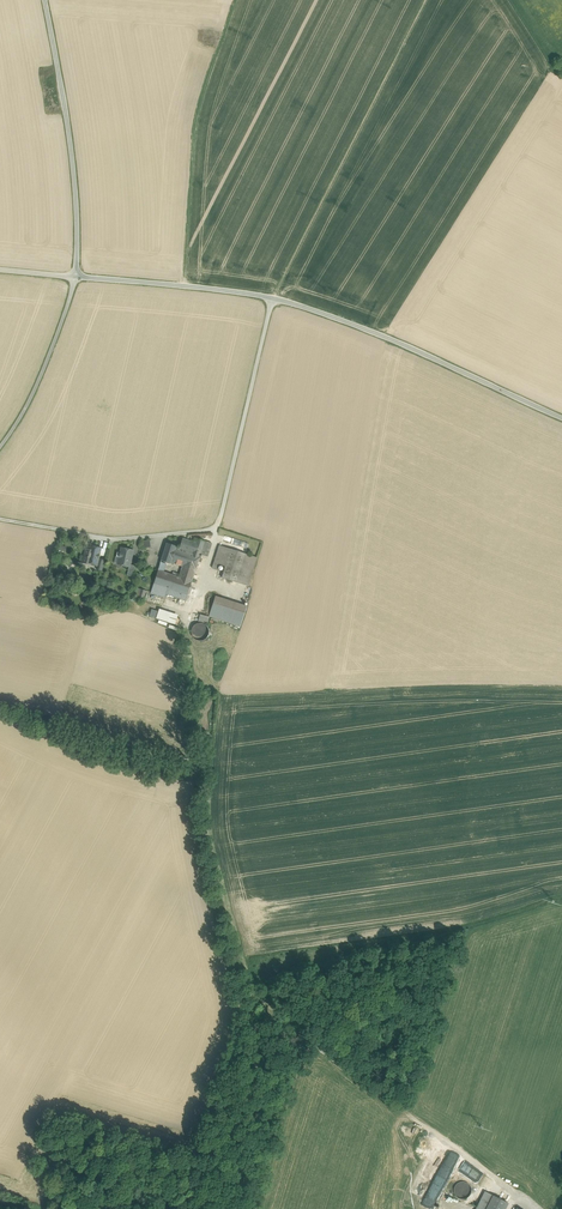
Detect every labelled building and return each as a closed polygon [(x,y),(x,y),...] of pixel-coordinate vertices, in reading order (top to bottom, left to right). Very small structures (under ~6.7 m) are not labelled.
[(195,542),(182,538),(179,547),(192,552),(195,544),(195,542)] [(205,541),(197,538),(195,542),(195,544),(203,546),(205,541)] [(212,543),(205,541),(203,546),(200,554),(202,555),(207,557),(212,543)] [(176,546),(167,543),(161,560),(171,563),(176,546)] [(203,546),(195,544),(192,552),(200,554),(203,546)] [(231,549),(220,545),(212,568),(218,570),(220,565),(225,566),(231,549)] [(101,548),(91,546),(90,549),(86,549),(83,563),(97,566),(99,559),(98,559),(101,548)] [(179,547),(176,546),(171,563),(183,566),(195,570),(200,554),(192,552),(179,547)] [(133,550),(121,548),(120,553),(117,552),(116,557),(119,557),(118,564),(129,567),(130,567),(130,565),(133,550)] [(245,553),(231,549),(225,566),(222,578),(236,582),(245,553)] [(160,562),(158,570),(163,572),(166,564),(160,562)] [(136,566),(130,565),(130,567),(129,567),(127,575),(133,576),(136,566)] [(163,572),(158,570),(154,584),(168,588),(178,591),(188,594),(192,581),(179,577),(163,572)] [(194,574),(182,570),(179,577),(192,581),(194,574)] [(168,588),(154,584),(151,593),(165,597),(166,594),(168,588)] [(178,591),(168,588),(166,594),(177,597),(178,591)] [(188,594),(178,591),(177,597),(186,600),(188,594)] [(209,617),(241,626),(247,605),(215,595),(209,617)] [(149,616),(175,624),(178,614),(159,608),(159,611),(152,608),(149,616)] [(208,635),(209,631),(208,628),(206,625),(203,623),(200,623),(197,623),(194,625),(192,628),(191,632),(192,635),(194,638),(197,640),(200,640),(204,640),(206,638),(208,635)] [(487,1187),(491,1182),(438,1143),(432,1151),(473,1181),(475,1178),(478,1180),(487,1187)] [(471,1194),(471,1190),(471,1187),(469,1184),(466,1182),(463,1182),(459,1182),(456,1184),(455,1187),(454,1190),(455,1194),(457,1197),(459,1198),(463,1199),(466,1198),(469,1196),(471,1194)] [(439,1185),(429,1186),(429,1203),(432,1203),(432,1200),(440,1199),(439,1185)] [(476,1208),(486,1208),(493,1196),(493,1195),(485,1191),(476,1208)] [(486,1208),(500,1208),(504,1201),(493,1196),(486,1208)]
